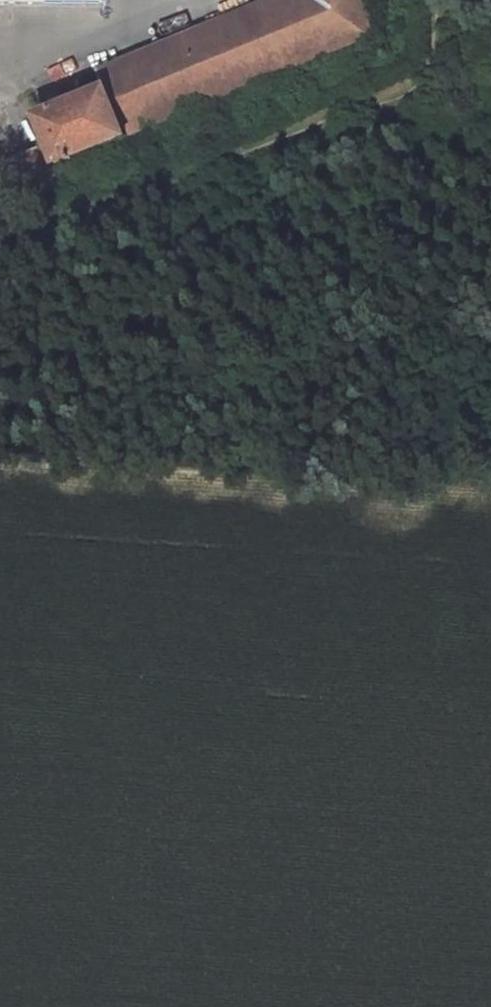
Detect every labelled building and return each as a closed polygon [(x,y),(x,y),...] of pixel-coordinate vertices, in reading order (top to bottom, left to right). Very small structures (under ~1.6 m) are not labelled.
[(369,35),(370,0),(295,0),(101,80),(104,88),(37,116),(66,185),(81,178),(72,159),(170,118),(196,107),(369,35)] [(202,121),(196,107),(170,118),(176,132),(202,121)] [(59,187),(43,148),(6,163),(22,203),(59,187)]
